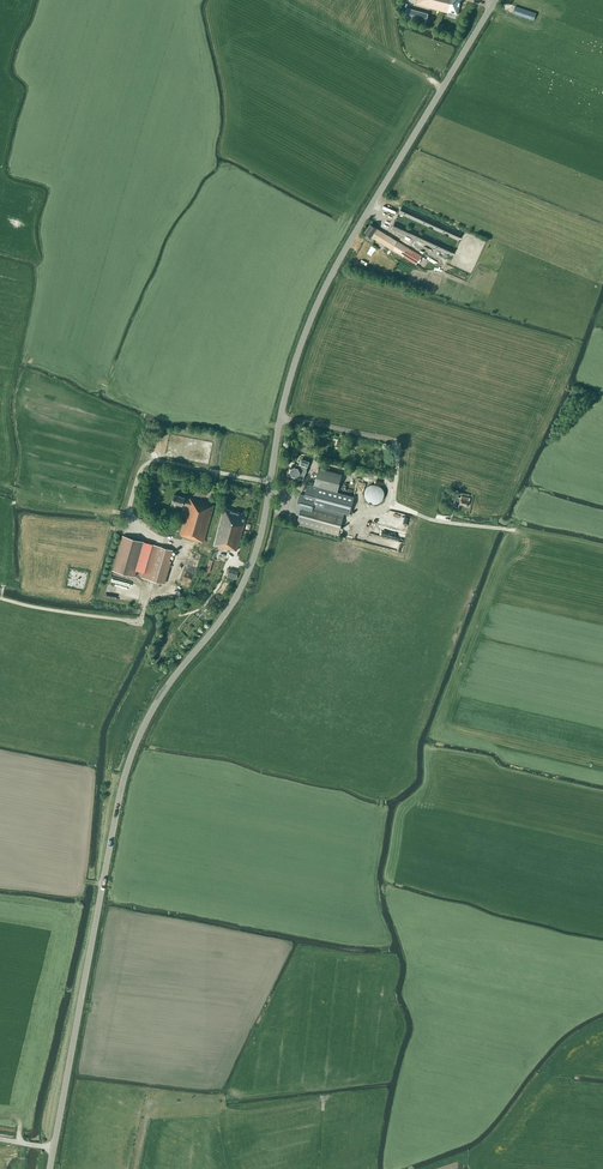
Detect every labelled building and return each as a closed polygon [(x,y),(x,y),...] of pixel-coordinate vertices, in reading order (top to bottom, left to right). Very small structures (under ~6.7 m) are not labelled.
[(415,4),(449,13),(449,12),(457,14),(461,0),(417,0),(415,4)] [(536,13),(515,6),(513,13),(534,20),(536,13)] [(404,18),(418,22),(421,12),(407,9),(404,18)] [(461,233),(402,206),(399,213),(458,240),(461,233)] [(454,248),(395,222),(392,229),(451,255),(454,248)] [(371,237),(415,264),(416,264),(421,256),(377,228),(376,228),(370,224),(364,232),(371,237)] [(303,479),(307,467),(308,467),(309,461),(301,459),(299,464),(296,464),(295,467),(291,465),(289,474),(301,478),(303,479)] [(305,495),(300,493),(295,510),(300,511),(297,524),(338,535),(343,516),(342,515),(343,513),(349,514),(354,497),(337,492),(342,474),(318,468),(314,486),(308,484),(305,495)] [(381,502),(382,502),(383,501),(384,500),(385,499),(386,498),(386,497),(387,496),(387,495),(387,494),(387,493),(387,491),(387,490),(386,489),(386,488),(385,487),(384,486),(383,485),(382,485),(381,484),(380,484),(379,483),(378,483),(376,483),(375,484),(374,484),(373,484),(372,485),(371,486),(370,487),(369,488),(369,489),(368,490),(368,491),(368,492),(368,494),(368,495),(368,496),(368,497),(369,498),(370,499),(371,500),(372,501),(373,502),(374,502),(375,503),(376,503),(377,503),(379,503),(380,503),(381,502)] [(179,534),(187,536),(186,537),(203,542),(214,505),(190,498),(189,499),(185,498),(185,497),(174,494),(172,502),(183,505),(183,504),(188,505),(185,516),(184,516),(179,534)] [(459,504),(468,506),(470,498),(461,496),(461,498),(456,497),(454,506),(458,507),(459,504)] [(224,508),(213,549),(216,549),(217,546),(231,550),(231,549),(237,550),(246,514),(224,508)] [(123,535),(113,569),(135,575),(145,542),(123,535)] [(165,584),(171,561),(170,561),(173,550),(151,544),(142,577),(165,584)] [(229,569),(227,569),(225,575),(235,578),(239,568),(230,566),(229,569)]
